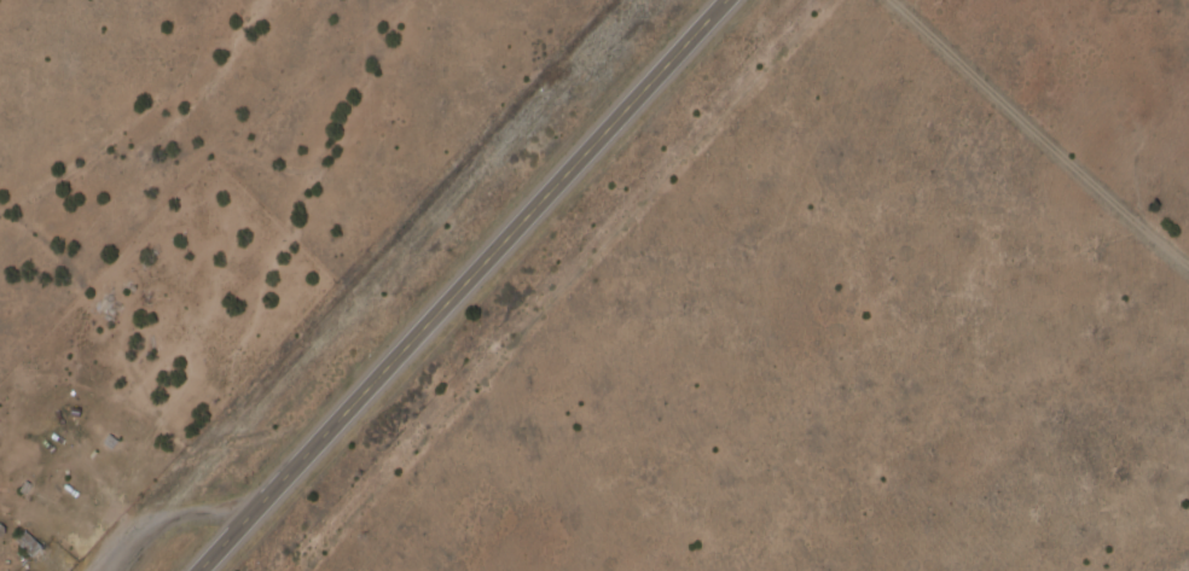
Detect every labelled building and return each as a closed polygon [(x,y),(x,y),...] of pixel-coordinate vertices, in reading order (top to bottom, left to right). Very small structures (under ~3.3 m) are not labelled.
[(32,559),(40,550),(22,535),(14,545),(32,559)]
